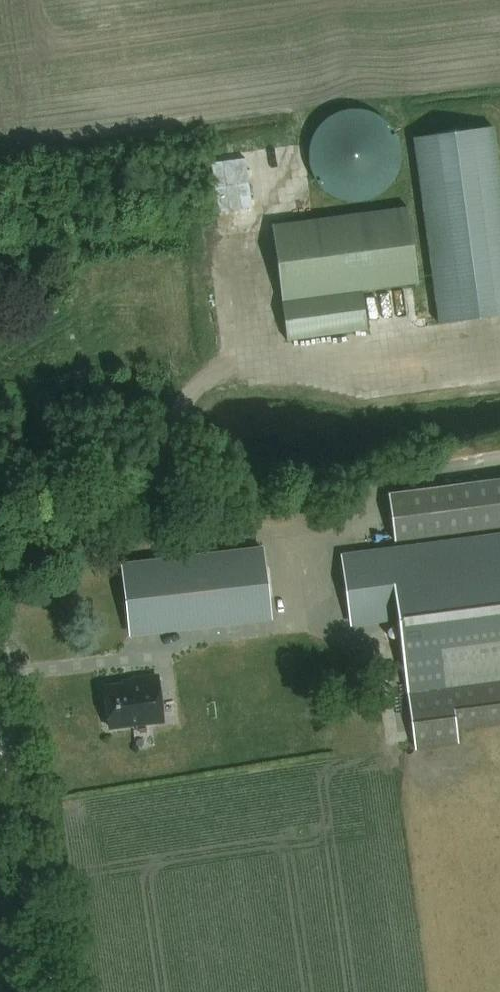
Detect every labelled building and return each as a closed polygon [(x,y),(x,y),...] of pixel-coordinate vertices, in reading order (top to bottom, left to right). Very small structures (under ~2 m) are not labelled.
[(364,115),(357,114),(350,115),(342,116),(335,119),(329,123),(324,129),(319,135),(316,141),(314,149),(313,156),(314,163),(315,171),(318,178),(323,184),(328,189),(334,194),(341,197),(348,199),(355,200),(363,199),(370,198),(377,195),(383,190),(388,185),(393,179),(396,172),(398,165),(399,158),(398,150),(397,143),(394,136),(390,130),(384,125),(378,120),(372,117),(364,115)] [(413,137),(438,324),(499,316),(499,172),(494,126),(413,137)] [(246,161),(212,166),(218,213),(252,209),(246,161)] [(281,299),(287,342),(367,332),(362,292),(417,285),(408,208),(271,225),(281,299)] [(499,528),(499,481),(389,494),(394,539),(499,528)] [(342,552),(351,622),(401,615),(411,696),(407,696),(415,753),(459,747),(457,732),(499,726),(499,530),(342,552)] [(262,550),(123,566),(131,635),(159,632),(178,630),(270,619),(262,550)] [(108,731),(165,725),(159,676),(130,680),(130,682),(121,683),(121,685),(103,687),(108,731)] [(141,747),(157,746),(155,726),(139,728),(141,747)]
